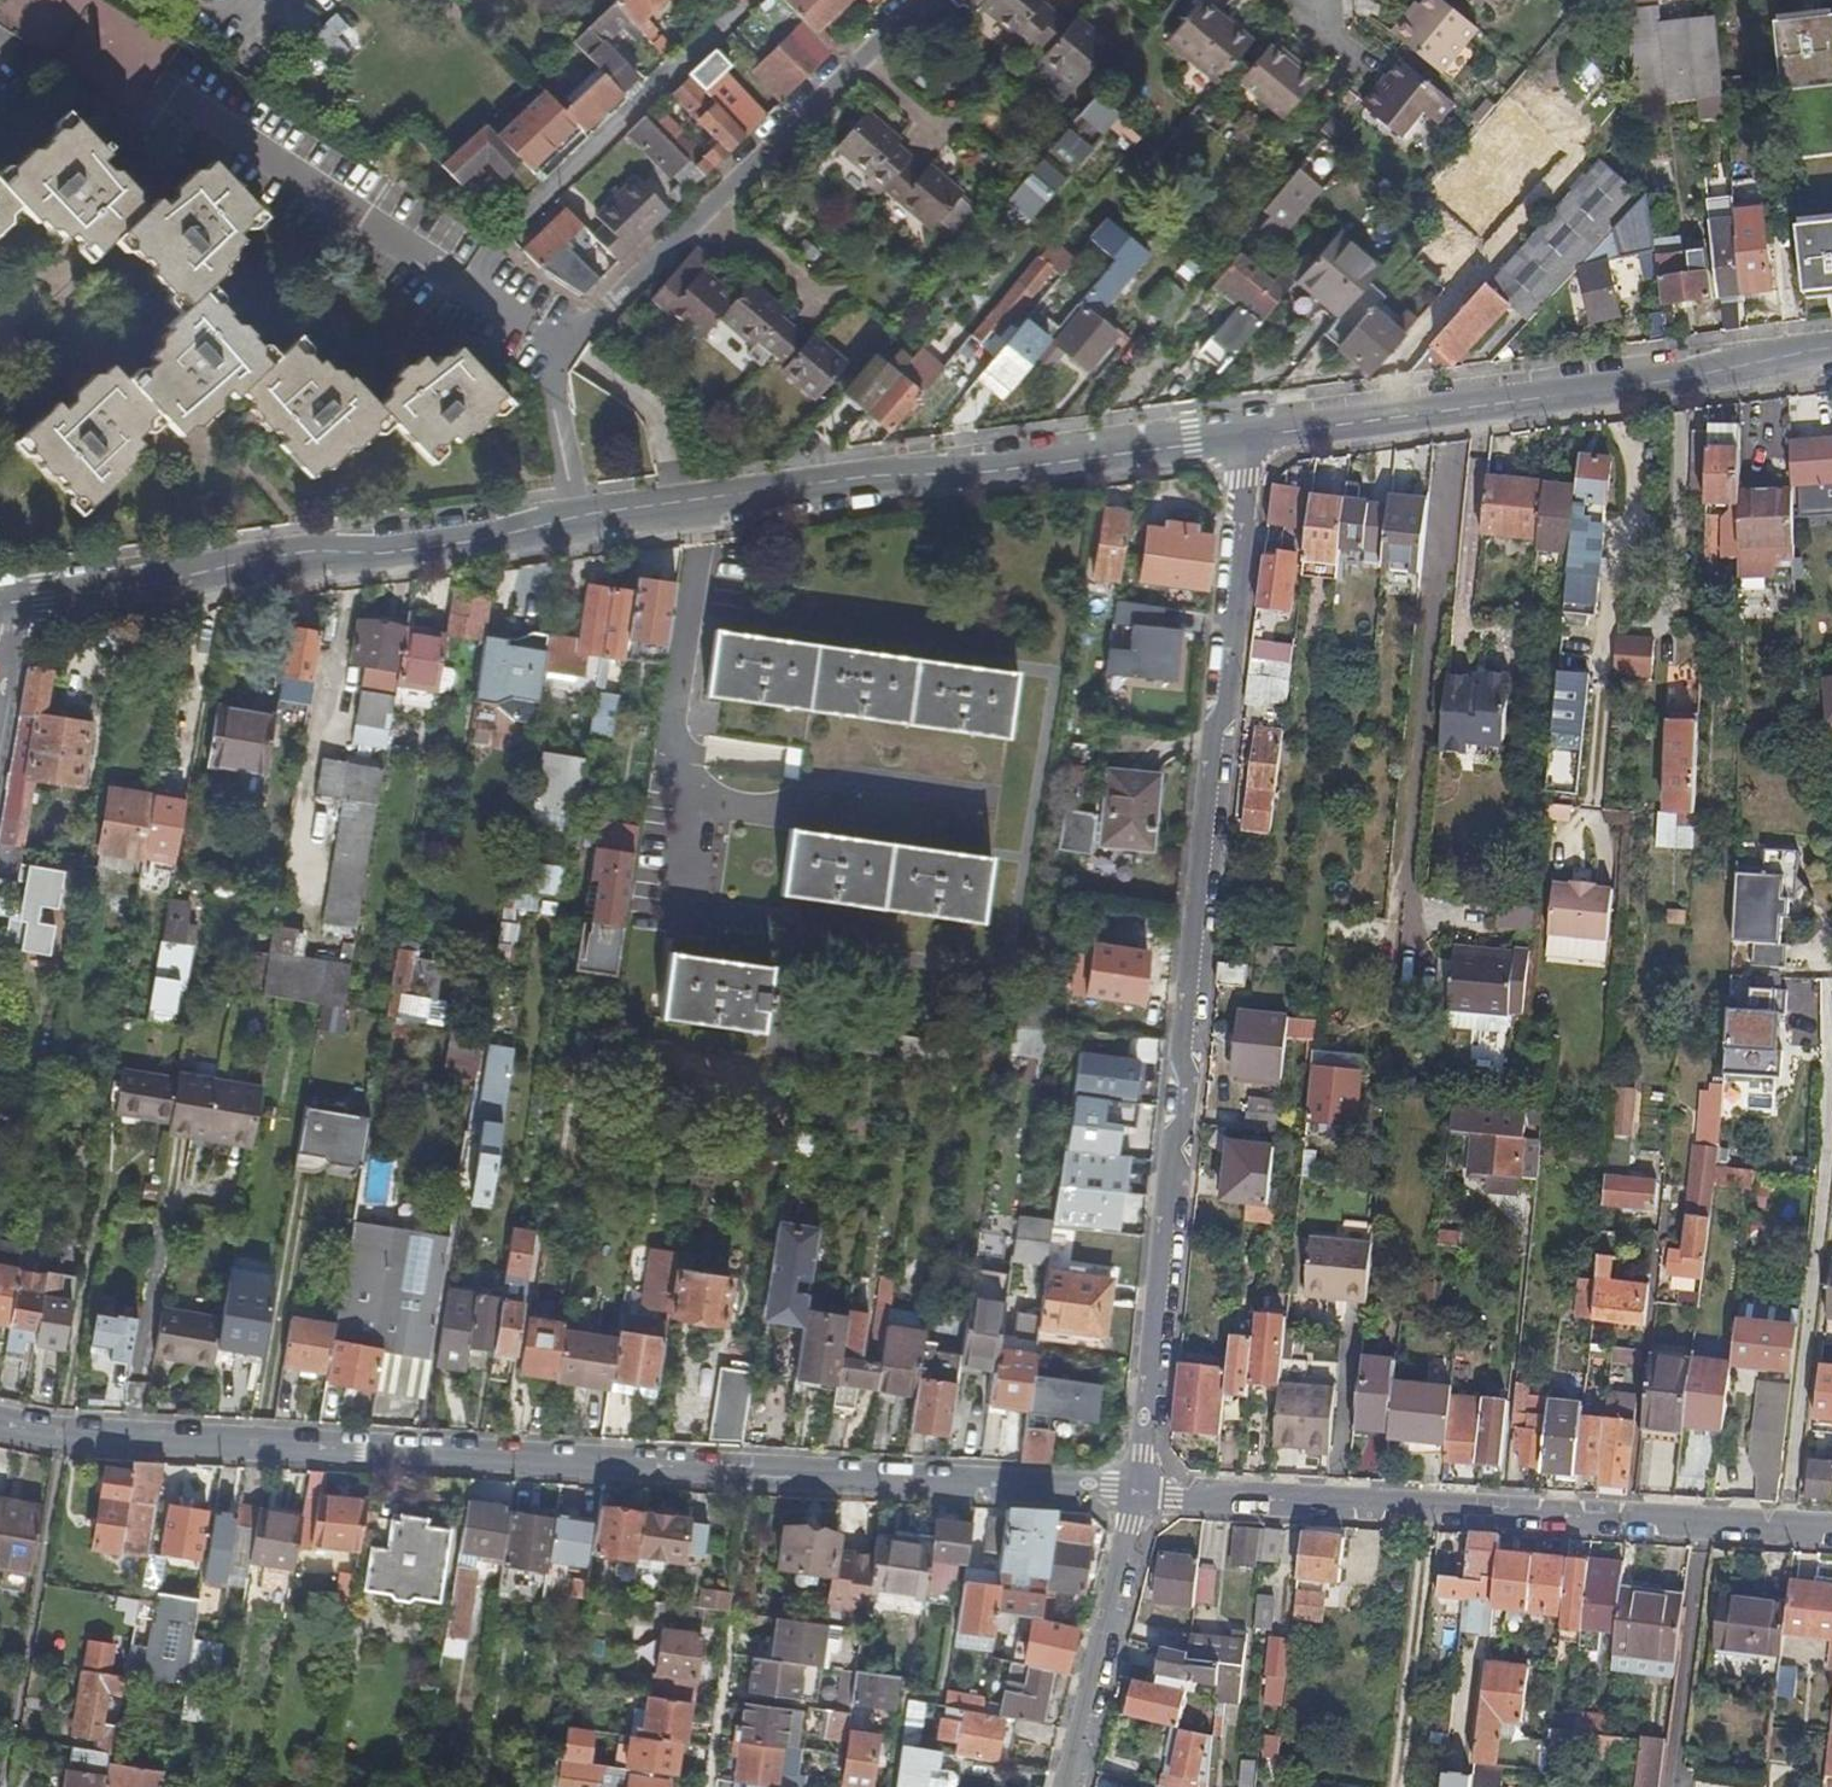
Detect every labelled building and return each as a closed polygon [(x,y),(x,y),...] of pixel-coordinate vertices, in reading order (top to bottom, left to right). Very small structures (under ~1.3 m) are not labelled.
[(614,4),(637,28),(646,38),(655,29),(644,18),(664,0),(618,0),(614,4)] [(851,0),(783,0),(782,1),(805,25),(832,53),(837,49),(819,30),(851,0)] [(952,1),(974,27),(982,18),(991,26),(998,18),(1015,34),(1009,41),(1023,54),(1033,41),(1057,14),(1043,2),(1045,0),(953,0),(952,1)] [(1214,83),(1250,39),(1202,0),(1196,0),(1162,41),(1214,83)] [(1407,16),(1393,33),(1442,73),(1476,31),(1437,0),(1426,0),(1422,6),(1410,19),(1407,16)] [(1658,8),(1657,0),(1624,0),(1625,10),(1626,13),(1658,8)] [(1418,3),(1407,16),(1410,19),(1422,6),(1418,3)] [(630,35),(637,28),(614,4),(572,44),(597,69),(621,94),(622,95),(638,80),(603,42),(621,25),(630,35)] [(1661,25),(1658,8),(1626,13),(1638,107),(1699,100),(1723,98),(1723,96),(1721,78),(1715,19),(1661,25)] [(1592,51),(1601,60),(1619,38),(1623,50),(1630,49),(1625,10),(1592,51)] [(1108,51),(1075,22),(1071,26),(1057,14),(1033,41),(1047,53),(1043,57),(1077,86),(1108,51)] [(1811,20),(1824,145),(1831,145),(1831,18),(1811,20)] [(1811,20),(1775,24),(1782,89),(1789,149),(1824,145),(1811,20)] [(805,25),(761,66),(789,96),(832,53),(805,25)] [(1267,44),(1235,84),(1279,121),(1312,80),(1267,44)] [(1601,60),(1592,51),(1581,64),(1601,81),(1612,68),(1601,60)] [(1401,62),(1365,106),(1401,137),(1423,111),(1437,123),(1453,104),(1401,62)] [(753,73),(781,103),(789,96),(761,66),(753,73)] [(581,132),(621,94),(597,69),(557,106),(581,132)] [(724,74),(703,92),(746,137),(766,117),(724,74)] [(1737,77),(1721,78),(1723,96),(1739,94),(1737,77)] [(654,108),(644,118),(687,163),(702,178),(726,154),(727,155),(745,138),(689,80),(672,98),(717,145),(702,159),(654,108)] [(521,139),(556,105),(533,81),(516,97),(525,108),(507,125),(521,139)] [(1008,200),(1030,219),(1111,124),(1115,119),(1119,114),(1097,96),(1008,200)] [(1700,118),(1725,115),(1723,98),(1699,100),(1700,118)] [(1226,123),(1202,103),(1193,115),(1217,134),(1226,123)] [(54,122),(53,131),(61,129),(72,119),(66,112),(54,122)] [(673,177),(687,163),(644,118),(627,134),(670,179),(673,177)] [(14,221),(16,212),(21,207),(37,223),(41,220),(50,230),(58,231),(67,241),(73,235),(82,244),(91,245),(99,254),(114,241),(115,242),(124,234),(132,242),(133,250),(144,262),(146,259),(153,266),(152,276),(170,294),(176,298),(187,310),(180,316),(166,328),(170,332),(159,342),(160,349),(149,359),(155,365),(133,386),(113,364),(103,373),(95,372),(75,392),(75,399),(65,408),(58,401),(20,436),(35,453),(42,460),(40,462),(50,474),(58,474),(66,482),(64,484),(72,493),(81,499),(91,509),(127,476),(124,473),(135,463),(135,454),(145,445),(140,440),(149,431),(149,423),(159,414),(181,438),(192,428),(200,429),(221,410),(221,402),(229,394),(236,402),(244,394),(253,403),(252,412),(261,420),(260,421),(271,432),(279,433),(287,442),(281,447),(314,480),(325,470),(334,471),(354,452),(360,453),(379,435),(387,437),(398,426),(431,460),(439,452),(448,447),(455,440),(461,445),(470,437),(479,437),(489,428),(487,426),(497,417),(498,413),(510,400),(463,351),(453,360),(446,360),(435,370),(425,360),(416,369),(408,368),(396,378),(401,383),(393,390),(392,397),(381,407),(356,380),(351,383),(343,374),(333,373),(324,363),(320,367),(310,357),(302,356),(293,346),(279,359),(273,366),(262,354),(261,349),(251,340),(253,339),(244,329),(236,326),(228,318),(231,315),(221,306),(214,301),(205,294),(212,287),(228,271),(225,268),(234,260),(235,252),(245,243),(240,238),(248,230),(251,224),(262,214),(213,163),(205,172),(198,172),(176,191),(175,199),(166,208),(159,200),(148,210),(138,201),(138,193),(119,173),(110,172),(102,163),(109,157),(72,119),(61,129),(53,131),(44,140),(46,142),(37,150),(30,150),(11,168),(8,174),(0,182),(0,235),(14,221)] [(1131,141),(1136,136),(1115,119),(1111,124),(1131,141)] [(524,186),(534,177),(499,140),(485,126),(441,166),(458,183),(485,158),(502,175),(508,170),(524,186)] [(921,213),(916,218),(951,247),(982,211),(947,182),(944,186),(916,162),(920,158),(886,129),(855,165),(889,194),(884,200),(898,211),(903,207),(907,201),(921,213)] [(508,131),(499,140),(534,177),(543,168),(508,131)] [(1239,150),(1248,140),(1238,132),(1230,143),(1239,150)] [(1831,294),(1831,222),(1824,145),(1789,149),(1805,297),(1831,294)] [(1824,145),(1831,222),(1831,145),(1824,145)] [(1314,151),(1305,167),(1326,178),(1334,162),(1314,151)] [(1510,306),(1528,322),(1579,268),(1629,215),(1643,201),(1600,160),(1483,292),(1410,375),(1456,368),(1510,306)] [(669,197),(676,205),(703,179),(702,178),(687,163),(673,177),(681,186),(669,197)] [(0,169),(0,182),(8,174),(11,168),(2,167),(0,169)] [(1475,199),(1479,195),(1496,174),(1489,168),(1472,189),(1473,190),(1450,217),(1445,212),(1439,219),(1445,223),(1443,225),(1477,253),(1503,222),(1494,215),(1475,199)] [(1712,224),(1736,222),(1734,198),(1732,180),(1731,177),(1707,179),(1712,224)] [(1759,177),(1732,180),(1734,198),(1736,222),(1738,239),(1744,294),(1772,291),(1759,177)] [(604,226),(628,251),(668,213),(635,178),(595,216),(604,226)] [(1497,210),(1491,205),(1479,195),(1475,199),(1494,215),(1497,210)] [(1496,199),(1491,205),(1497,210),(1504,216),(1509,210),(1496,199)] [(995,217),(1017,235),(1030,219),(1008,200),(995,217)] [(907,201),(903,207),(916,218),(921,213),(907,201)] [(1275,242),(1295,218),(1280,204),(1259,229),(1275,242)] [(566,211),(523,252),(539,269),(581,297),(597,282),(568,251),(587,232),(566,211)] [(268,220),(262,214),(251,224),(248,230),(256,230),(268,220)] [(1639,257),(1629,215),(1579,268),(1585,296),(1573,298),(1579,325),(1619,316),(1608,263),(1639,257)] [(1095,318),(1107,303),(1147,254),(1107,221),(1091,241),(1115,261),(1114,263),(1113,263),(1108,268),(1109,269),(1085,299),(1084,299),(1079,305),(1095,318)] [(628,251),(604,226),(592,237),(616,263),(628,251)] [(1338,233),(1359,252),(1364,246),(1343,227),(1338,233)] [(1298,279),(1320,298),(1359,252),(1338,233),(1326,247),(1298,279)] [(1679,236),(1655,239),(1663,305),(1713,299),(1710,273),(1692,275),(1689,251),(1681,252),(1679,236)] [(1720,298),(1744,294),(1738,239),(1714,242),(1720,298)] [(1073,262),(1052,245),(973,340),(981,346),(990,335),(997,340),(1019,313),(1054,271),(1061,277),(1073,262)] [(1411,261),(1436,282),(1449,266),(1425,245),(1411,261)] [(668,309),(702,338),(718,318),(752,347),(756,343),(757,345),(769,355),(783,367),(780,371),(815,401),(846,364),(811,335),(807,339),(779,315),(783,311),(749,283),(732,302),(698,274),(710,260),(695,247),(649,301),(664,314),(668,309)] [(1332,299),(1346,310),(1367,285),(1380,270),(1359,252),(1320,298),(1328,304),(1332,299)] [(1213,287),(1230,302),(1231,302),(1258,324),(1276,303),(1275,302),(1283,293),(1285,295),(1293,285),(1294,284),(1280,272),(1271,283),(1255,270),(1256,269),(1240,255),(1213,287)] [(1394,355),(1386,378),(1410,375),(1483,292),(1465,276),(1394,355)] [(1293,285),(1315,304),(1320,298),(1298,279),(1294,284),(1293,285)] [(1403,336),(1396,330),(1371,308),(1381,296),(1367,285),(1346,310),(1336,322),(1325,335),(1370,374),(1403,336)] [(222,298),(212,287),(205,294),(214,301),(221,306),(222,298)] [(176,298),(170,294),(169,303),(180,316),(187,310),(176,298)] [(1328,304),(1320,298),(1315,304),(1336,322),(1346,310),(1332,299),(1328,304)] [(1226,323),(1222,328),(1201,353),(1222,369),(1234,355),(1232,354),(1258,324),(1231,302),(1230,302),(1219,317),(1226,323)] [(1112,308),(1107,303),(1095,318),(1100,322),(1104,317),(1112,308)] [(1118,336),(1100,322),(1095,318),(1079,305),(1059,330),(1055,335),(1050,342),(1037,358),(1051,370),(1066,352),(1090,371),(1118,336)] [(1738,305),(1721,307),(1723,332),(1741,330),(1738,305)] [(668,309),(664,314),(698,343),(702,338),(668,309)] [(1025,321),(1050,342),(1055,335),(1059,330),(1034,310),(1025,321)] [(938,318),(943,322),(949,315),(944,311),(938,318)] [(1019,313),(997,340),(1001,343),(1022,316),(1019,313)] [(1401,325),(1408,331),(1417,321),(1408,313),(1401,320),(1401,325)] [(1118,336),(1122,331),(1104,317),(1100,322),(1118,336)] [(1226,323),(1219,317),(1214,322),(1222,328),(1226,323)] [(1025,321),(991,363),(978,379),(1003,399),(1037,358),(1050,342),(1025,321)] [(1396,330),(1403,336),(1408,331),(1401,325),(1396,330)] [(769,355),(757,345),(749,354),(761,365),(769,355)] [(268,348),(261,349),(262,354),(273,366),(279,359),(268,348)] [(898,353),(885,368),(897,377),(910,362),(898,353)] [(867,413),(873,419),(892,434),(942,374),(917,354),(910,362),(897,377),(867,413)] [(862,409),(867,413),(897,377),(885,368),(871,356),(841,392),(845,396),(843,398),(859,411),(862,409)] [(498,413),(497,417),(505,419),(517,407),(510,400),(498,413)] [(873,419),(867,413),(863,418),(869,424),(873,419)] [(1705,557),(1713,558),(1715,504),(1734,505),(1734,511),(1724,521),(1723,558),(1740,558),(1740,494),(1741,428),(1709,428),(1709,431),(1708,463),(1707,489),(1705,557)] [(1708,463),(1709,431),(1693,431),(1692,462),(1708,463)] [(35,453),(20,436),(14,442),(25,454),(35,453)] [(1824,441),(1816,442),(1803,443),(1790,444),(1791,470),(1792,492),(1793,518),(1806,517),(1821,517),(1819,483),(1831,482),(1831,441),(1824,441)] [(439,452),(431,460),(437,467),(449,456),(448,447),(439,452)] [(1571,553),(1564,616),(1595,618),(1613,450),(1581,448),(1577,489),(1571,553)] [(1708,463),(1692,462),(1691,488),(1707,489),(1708,463)] [(1546,485),(1488,479),(1482,535),(1540,541),(1546,486),(1546,485)] [(1315,489),(1275,484),(1270,527),(1285,528),(1310,531),(1314,498),(1315,489)] [(1341,549),(1366,551),(1371,505),(1359,504),(1361,487),(1348,486),(1346,501),(1341,549)] [(1539,551),(1563,553),(1571,553),(1577,489),(1546,486),(1540,541),(1539,551)] [(1793,518),(1792,492),(1740,494),(1740,558),(1739,578),(1773,577),(1778,561),(1795,560),(1793,518)] [(81,499),(72,493),(71,502),(84,516),(91,509),(81,499)] [(1306,561),(1340,565),(1340,564),(1341,549),(1346,501),(1314,498),(1307,551),(1306,561)] [(1386,571),(1405,573),(1413,502),(1394,500),(1393,507),(1386,568),(1386,571)] [(1405,573),(1420,575),(1426,503),(1413,502),(1405,573)] [(1426,503),(1420,575),(1423,575),(1430,504),(1426,503)] [(1393,507),(1371,505),(1366,551),(1365,566),(1386,568),(1393,507)] [(1130,514),(1105,510),(1101,539),(1099,546),(1094,577),(1120,581),(1130,514)] [(1167,531),(1148,529),(1141,581),(1205,589),(1212,537),(1194,535),(1195,526),(1168,523),(1167,531)] [(1310,531),(1285,528),(1283,548),(1307,551),(1310,531)] [(1340,564),(1365,566),(1366,551),(1341,549),(1340,564)] [(1562,565),(1563,553),(1539,551),(1538,562),(1562,565)] [(1283,560),(1265,559),(1261,593),(1259,608),(1293,613),(1298,556),(1284,555),(1283,560)] [(1710,635),(1713,558),(1705,557),(1702,635),(1710,635)] [(1338,580),(1340,565),(1306,561),(1304,576),(1338,580)] [(677,585),(637,581),(635,594),(628,639),(668,644),(677,585)] [(602,656),(612,591),(587,587),(578,639),(570,692),(596,695),(602,656)] [(447,635),(484,641),(485,636),(491,595),(454,590),(447,635)] [(611,658),(625,660),(625,659),(628,639),(635,594),(612,591),(602,656),(611,658)] [(1164,607),(1118,600),(1108,667),(1173,676),(1181,625),(1162,622),(1164,607)] [(1252,660),(1293,665),(1294,653),(1267,650),(1270,620),(1257,618),(1252,660)] [(351,663),(365,665),(398,670),(405,629),(358,621),(351,663)] [(314,678),(321,634),(290,629),(282,673),(314,678)] [(398,670),(396,683),(438,690),(447,635),(405,629),(398,670)] [(516,714),(535,717),(540,687),(549,634),(532,630),(516,638),(514,646),(506,645),(507,640),(485,636),(484,641),(476,697),(494,699),(516,714)] [(1017,674),(716,630),(712,660),(707,696),(1007,740),(1017,674)] [(1618,632),(1615,672),(1653,674),(1656,635),(1618,632)] [(570,692),(578,639),(564,638),(564,635),(549,633),(549,634),(540,687),(570,692)] [(668,644),(628,639),(625,659),(665,665),(668,644)] [(611,658),(602,656),(596,695),(605,697),(611,658)] [(1267,704),(1287,706),(1293,665),(1252,660),(1246,705),(1266,708),(1267,704)] [(1669,701),(1697,698),(1693,663),(1666,666),(1669,701)] [(398,670),(365,665),(361,687),(394,692),(396,683),(398,670)] [(21,860),(35,779),(80,787),(90,726),(46,718),(53,675),(27,670),(0,829),(0,845),(8,846),(6,857),(21,860)] [(1474,677),(1468,676),(1462,734),(1491,737),(1491,739),(1504,740),(1511,674),(1486,671),(1484,682),(1477,682),(1475,678),(1474,677)] [(1558,673),(1546,794),(1577,796),(1590,676),(1558,673)] [(1468,676),(1450,674),(1442,750),(1460,752),(1462,734),(1468,676)] [(356,722),(388,728),(394,697),(361,692),(356,722)] [(596,695),(589,738),(611,741),(618,699),(605,697),(596,695)] [(207,765),(223,768),(229,769),(238,711),(232,710),(217,707),(207,765)] [(229,769),(266,775),(275,717),(238,711),(229,769)] [(1699,715),(1667,715),(1665,715),(1663,762),(1662,815),(1695,816),(1699,715)] [(1244,836),(1271,839),(1285,721),(1258,718),(1244,836)] [(1462,734),(1460,752),(1468,752),(1469,738),(1491,739),(1491,737),(1462,734)] [(552,812),(559,760),(544,758),(535,809),(552,812)] [(324,924),(356,929),(382,769),(321,759),(316,794),(343,799),(324,924)] [(552,812),(577,815),(585,764),(559,760),(552,812)] [(1112,811),(1105,811),(1102,845),(1155,851),(1162,775),(1116,770),(1112,811)] [(1109,770),(1105,811),(1112,811),(1116,770),(1109,770)] [(100,852),(144,859),(146,848),(152,807),(154,797),(110,790),(100,852)] [(1569,821),(1570,807),(1545,805),(1544,819),(1569,821)] [(172,810),(152,807),(146,848),(165,851),(172,810)] [(1095,815),(1067,812),(1061,851),(1091,854),(1095,815)] [(1695,816),(1662,815),(1659,815),(1657,849),(1694,849),(1695,816)] [(599,820),(595,848),(636,853),(640,827),(599,820)] [(990,860),(791,831),(781,896),(980,925),(990,860)] [(0,897),(0,916),(8,917),(3,948),(48,956),(53,925),(36,922),(39,906),(56,909),(63,871),(20,863),(21,860),(6,857),(8,846),(0,845),(0,877),(24,882),(21,901),(0,897)] [(1798,848),(1765,846),(1765,871),(1738,869),(1735,936),(1754,937),(1753,964),(1784,964),(1786,944),(1781,942),(1781,918),(1788,918),(1789,897),(1796,898),(1798,848)] [(616,975),(618,961),(619,961),(636,853),(595,848),(576,970),(616,975)] [(1572,887),(1555,886),(1549,936),(1608,942),(1613,892),(1596,890),(1596,887),(1572,884),(1572,887)] [(536,909),(538,897),(507,892),(505,905),(536,909)] [(168,902),(161,942),(166,942),(154,1007),(174,1011),(180,981),(183,981),(184,975),(193,976),(195,961),(187,960),(189,947),(194,947),(197,934),(198,935),(199,929),(184,926),(187,905),(168,902)] [(1502,924),(1534,927),(1535,908),(1504,905),(1502,924)] [(269,953),(293,958),(298,931),(273,927),(269,953)] [(1608,942),(1549,936),(1548,950),(1607,955),(1608,942)] [(350,967),(353,947),(341,945),(338,965),(293,958),(269,953),(269,955),(262,995),(279,998),(282,999),(300,1002),(322,1006),(325,1006),(337,1008),(343,1009),(350,967)] [(1152,956),(1087,947),(1080,998),(1145,1007),(1152,956)] [(1457,953),(1456,963),(1451,1007),(1449,1026),(1491,1030),(1498,958),(1457,953)] [(1511,1016),(1525,1017),(1531,954),(1517,953),(1516,960),(1498,958),(1491,1030),(1509,1032),(1511,1016)] [(773,969),(671,955),(662,1021),(764,1036),(767,1013),(773,1014),(776,997),(770,996),(773,969)] [(406,1020),(410,997),(416,962),(399,960),(389,1017),(406,1020)] [(1435,1006),(1451,1007),(1456,963),(1439,962),(1435,1006)] [(1218,985),(1247,988),(1249,966),(1221,963),(1218,985)] [(1728,1008),(1725,1072),(1775,1075),(1781,1071),(1781,1061),(1777,1055),(1780,1012),(1785,1012),(1786,988),(1750,986),(1748,1009),(1728,1008)] [(429,1000),(410,997),(406,1020),(425,1023),(429,1000)] [(1019,1002),(1011,1055),(1046,1061),(1054,1007),(1019,1002)] [(337,1008),(325,1006),(322,1027),(348,1031),(352,1010),(343,1009),(337,1008)] [(1238,1074),(1284,1078),(1288,1042),(1290,1023),(1291,1017),(1244,1013),(1238,1074)] [(1319,1026),(1290,1023),(1288,1042),(1311,1044),(1309,1073),(1315,1073),(1315,1068),(1317,1052),(1319,1026)] [(444,1076),(477,1081),(483,1039),(451,1034),(444,1076)] [(891,1056),(931,1062),(932,1054),(934,1042),(934,1041),(894,1035),(891,1056)] [(473,1189),(472,1201),(490,1204),(514,1051),(490,1048),(479,1120),(478,1121),(476,1133),(483,1134),(473,1189)] [(1315,1068),(1316,1068),(1364,1073),(1366,1057),(1317,1052),(1315,1068)] [(1135,1064),(1079,1055),(1074,1094),(1130,1101),(1135,1064)] [(253,1064),(249,1088),(262,1091),(267,1067),(253,1064)] [(1364,1073),(1316,1068),(1311,1122),(1359,1127),(1364,1073)] [(171,1122),(178,1079),(124,1071),(117,1113),(171,1122)] [(258,1113),(262,1091),(249,1088),(178,1076),(178,1079),(171,1122),(169,1132),(196,1137),(197,1132),(225,1136),(225,1142),(252,1147),(255,1130),(258,1113)] [(1612,1117),(1612,1125),(1624,1126),(1634,1127),(1638,1081),(1616,1079),(1613,1107),(1612,1117)] [(1724,1088),(1707,1086),(1703,1117),(1722,1118),(1724,1088)] [(1134,1157),(1142,1105),(1142,1103),(1130,1101),(1074,1094),(1066,1150),(1134,1157)] [(1250,1097),(1249,1112),(1281,1116),(1282,1101),(1250,1097)] [(1483,1109),(1455,1105),(1453,1129),(1475,1131),(1472,1174),(1489,1175),(1487,1190),(1520,1194),(1525,1136),(1481,1133),(1483,1109)] [(299,1164),(363,1172),(370,1115),(306,1107),(299,1164)] [(1526,1126),(1527,1113),(1483,1109),(1481,1133),(1525,1136),(1526,1126)] [(1281,1116),(1249,1112),(1247,1130),(1279,1133),(1281,1116)] [(258,1113),(255,1130),(273,1134),(275,1117),(258,1113)] [(1545,1114),(1527,1113),(1526,1126),(1544,1128),(1545,1114)] [(1719,1165),(1722,1118),(1703,1117),(1700,1145),(1698,1145),(1684,1276),(1705,1279),(1717,1182),(1719,1165)] [(1359,1127),(1311,1122),(1310,1121),(1308,1143),(1356,1148),(1359,1127)] [(1632,1173),(1620,1172),(1624,1126),(1612,1125),(1607,1171),(1605,1203),(1658,1207),(1660,1183),(1632,1180),(1632,1173)] [(1226,1200),(1271,1204),(1277,1147),(1232,1143),(1226,1200)] [(1066,1150),(1056,1221),(1123,1229),(1134,1157),(1066,1150)] [(1757,1169),(1719,1165),(1717,1182),(1755,1187),(1757,1169)] [(810,1202),(786,1198),(781,1229),(821,1235),(824,1217),(808,1215),(810,1202)] [(1249,1204),(1248,1221),(1262,1222),(1263,1214),(1270,1215),(1271,1206),(1249,1204)] [(1014,1258),(1050,1264),(1055,1225),(1056,1221),(1021,1217),(1014,1258)] [(382,1350),(397,1258),(402,1230),(388,1228),(389,1225),(354,1219),(342,1292),(328,1374),(326,1383),(375,1391),(375,1390),(382,1350)] [(821,1235),(781,1229),(769,1302),(781,1304),(779,1317),(808,1322),(809,1312),(821,1235)] [(431,1359),(450,1238),(402,1230),(397,1258),(382,1350),(431,1359)] [(508,1360),(515,1361),(525,1296),(532,1249),(535,1233),(512,1230),(502,1293),(493,1351),(488,1378),(505,1381),(508,1360)] [(1346,1296),(1345,1300),(1369,1303),(1375,1245),(1314,1239),(1308,1292),(1346,1296)] [(1305,1241),(1298,1240),(1293,1297),(1299,1298),(1305,1241)] [(11,1323),(19,1272),(24,1246),(0,1242),(0,1321),(11,1323)] [(549,1251),(532,1249),(525,1296),(539,1299),(542,1296),(549,1251)] [(647,1306),(672,1310),(681,1253),(656,1249),(647,1306)] [(1614,1255),(1600,1253),(1598,1282),(1594,1320),(1647,1325),(1651,1284),(1612,1279),(1614,1255)] [(555,1302),(568,1304),(575,1256),(562,1254),(555,1302)] [(1114,1279),(1050,1270),(1043,1315),(1041,1327),(1107,1336),(1114,1279)] [(46,1276),(36,1342),(65,1347),(72,1302),(77,1276),(47,1271),(46,1276)] [(733,1279),(682,1271),(675,1315),(727,1323),(733,1279)] [(36,1342),(46,1276),(19,1272),(11,1323),(6,1356),(32,1361),(36,1342)] [(881,1352),(885,1353),(892,1307),(897,1276),(885,1274),(874,1342),(881,1343),(880,1350),(881,1352)] [(298,1281),(296,1293),(303,1294),(305,1282),(298,1281)] [(1594,1320),(1598,1282),(1583,1281),(1580,1320),(1594,1322),(1594,1320)] [(243,1314),(224,1310),(222,1319),(216,1355),(261,1363),(263,1351),(268,1325),(274,1288),(257,1285),(247,1291),(243,1314)] [(302,1369),(314,1371),(328,1374),(342,1292),(323,1289),(316,1323),(292,1319),(290,1329),(286,1355),(284,1365),(302,1369)] [(449,1290),(437,1363),(465,1367),(468,1347),(476,1297),(476,1293),(449,1290)] [(468,1347),(493,1351),(502,1293),(495,1292),(494,1299),(476,1297),(468,1347)] [(1308,1297),(1345,1300),(1346,1296),(1308,1292),(1308,1297)] [(1681,1292),(1679,1304),(1701,1306),(1703,1295),(1681,1292)] [(962,1364),(980,1367),(997,1370),(1002,1336),(1008,1304),(972,1299),(964,1355),(962,1364)] [(1741,1302),(1738,1320),(1799,1327),(1802,1308),(1741,1302)] [(927,1332),(930,1312),(892,1307),(885,1353),(884,1358),(879,1389),(899,1392),(900,1386),(919,1389),(927,1332)] [(534,1308),(531,1320),(543,1322),(545,1309),(534,1308)] [(222,1319),(163,1309),(153,1357),(156,1357),(157,1354),(177,1357),(176,1361),(214,1367),(216,1355),(222,1319)] [(836,1400),(858,1403),(860,1387),(879,1389),(884,1358),(865,1355),(871,1314),(851,1311),(849,1318),(839,1383),(836,1400)] [(132,1359),(138,1320),(96,1312),(91,1344),(110,1347),(110,1355),(132,1359)] [(799,1377),(839,1383),(849,1318),(809,1312),(808,1322),(799,1377)] [(992,1404),(1030,1409),(1037,1355),(1041,1327),(1043,1315),(1020,1312),(1016,1338),(1002,1336),(997,1370),(992,1404)] [(1433,1315),(1420,1314),(1405,1312),(1404,1322),(1432,1324),(1433,1315)] [(1252,1383),(1284,1385),(1286,1361),(1290,1327),(1290,1326),(1291,1318),(1259,1315),(1258,1324),(1252,1383)] [(614,1380),(660,1387),(670,1323),(623,1316),(621,1338),(564,1328),(556,1379),(613,1388),(614,1380)] [(543,1322),(531,1320),(528,1320),(520,1371),(536,1374),(532,1404),(552,1407),(556,1379),(564,1328),(564,1325),(543,1322)] [(1734,1356),(1733,1365),(1794,1372),(1799,1327),(1738,1320),(1734,1356)] [(1258,1324),(1236,1322),(1230,1370),(1227,1394),(1251,1396),(1252,1383),(1258,1324)] [(1296,1327),(1290,1327),(1286,1361),(1293,1361),(1296,1327)] [(962,1364),(964,1355),(936,1350),(939,1334),(927,1332),(919,1389),(908,1455),(926,1456),(927,1456),(931,1432),(951,1435),(961,1370),(962,1364)] [(1474,1353),(1475,1341),(1463,1340),(1462,1352),(1474,1353)] [(1643,1363),(1644,1350),(1615,1347),(1614,1359),(1643,1363)] [(424,1398),(431,1359),(382,1350),(375,1390),(424,1398)] [(1695,1351),(1694,1360),(1733,1365),(1734,1356),(1695,1351)] [(1037,1355),(1030,1409),(1022,1461),(1052,1463),(1057,1433),(1044,1431),(1047,1409),(1095,1415),(1102,1364),(1037,1355)] [(1400,1360),(1364,1357),(1357,1429),(1393,1432),(1398,1383),(1400,1360)] [(1645,1427),(1685,1432),(1686,1426),(1694,1362),(1653,1357),(1648,1407),(1647,1407),(1645,1427)] [(1733,1365),(1694,1360),(1694,1362),(1686,1426),(1725,1430),(1733,1365)] [(979,1372),(980,1367),(962,1364),(961,1370),(979,1372)] [(1227,1394),(1230,1370),(1182,1365),(1176,1430),(1223,1435),(1227,1394)] [(746,1440),(757,1372),(724,1366),(712,1438),(746,1440)] [(1831,1419),(1831,1368),(1823,1367),(1817,1417),(1831,1419)] [(313,1378),(314,1371),(302,1369),(301,1376),(313,1378)] [(1392,1440),(1402,1441),(1449,1446),(1454,1397),(1455,1388),(1398,1383),(1393,1432),(1392,1440)] [(1519,1383),(1515,1413),(1528,1414),(1531,1384),(1519,1383)] [(1338,1393),(1283,1388),(1277,1447),(1333,1452),(1338,1393)] [(1585,1416),(1587,1395),(1552,1391),(1550,1409),(1550,1415),(1548,1431),(1544,1471),(1579,1474),(1585,1416)] [(1779,1502),(1785,1451),(1790,1403),(1771,1400),(1772,1393),(1763,1392),(1755,1459),(1765,1477),(1763,1502),(1779,1502)] [(1448,1461),(1482,1463),(1487,1401),(1454,1397),(1449,1446),(1448,1455),(1448,1461)] [(1605,1449),(1633,1452),(1639,1401),(1610,1397),(1608,1419),(1605,1449)] [(856,1415),(858,1403),(836,1400),(834,1412),(856,1415)] [(1487,1401),(1482,1463),(1504,1466),(1510,1403),(1487,1401)] [(1550,1415),(1537,1414),(1532,1414),(1530,1430),(1520,1429),(1519,1445),(1524,1445),(1522,1466),(1540,1468),(1544,1431),(1548,1431),(1550,1415)] [(1585,1416),(1579,1474),(1602,1476),(1605,1449),(1608,1419),(1585,1416)] [(1449,1446),(1402,1441),(1402,1449),(1411,1456),(1448,1455),(1449,1446)] [(1605,1449),(1602,1476),(1601,1493),(1618,1494),(1628,1494),(1633,1452),(1605,1449)] [(1822,1450),(1821,1456),(1813,1456),(1808,1496),(1831,1499),(1831,1452),(1822,1450)] [(165,1463),(135,1461),(133,1471),(106,1467),(94,1546),(148,1555),(148,1552),(165,1463)] [(307,1496),(327,1498),(328,1471),(311,1471),(307,1496)] [(468,1494),(443,1653),(463,1656),(478,1555),(503,1558),(509,1514),(504,1513),(505,1507),(473,1502),(473,1495),(468,1494)] [(311,1545),(359,1549),(361,1537),(365,1510),(367,1501),(327,1498),(307,1496),(303,1518),(298,1545),(310,1546),(311,1545)] [(31,1573),(41,1507),(0,1499),(0,1567),(31,1573)] [(643,1514),(644,1505),(610,1500),(609,1509),(599,1508),(593,1552),(636,1559),(643,1514)] [(208,1513),(169,1505),(161,1549),(200,1557),(208,1513)] [(237,1513),(227,1572),(248,1576),(250,1561),(259,1509),(238,1506),(237,1513)] [(1048,1575),(1055,1517),(1055,1510),(1037,1509),(1007,1508),(1006,1518),(1002,1552),(1000,1568),(1000,1571),(1001,1583),(1018,1586),(1019,1577),(1010,1573),(1010,1570),(1048,1575)] [(250,1561),(294,1569),(298,1545),(303,1518),(268,1511),(259,1509),(250,1561)] [(381,1512),(365,1510),(361,1537),(373,1539),(365,1589),(390,1593),(394,1599),(409,1601),(413,1597),(438,1601),(450,1531),(426,1526),(427,1519),(394,1513),(392,1520),(380,1518),(381,1512)] [(204,1581),(225,1584),(227,1572),(237,1513),(216,1511),(204,1581)] [(555,1520),(549,1561),(586,1567),(593,1519),(556,1513),(555,1520)] [(503,1558),(497,1596),(535,1601),(538,1584),(545,1585),(549,1561),(555,1520),(509,1514),(503,1558)] [(708,1523),(643,1514),(636,1559),(636,1564),(662,1568),(665,1558),(683,1560),(685,1553),(703,1555),(708,1523)] [(959,1563),(967,1564),(974,1522),(937,1516),(933,1542),(927,1589),(955,1593),(959,1563)] [(1002,1552),(1006,1518),(990,1516),(986,1550),(1002,1552)] [(1043,1617),(1053,1620),(1056,1587),(1085,1591),(1094,1523),(1055,1517),(1048,1575),(1046,1594),(1043,1617)] [(779,1566),(833,1574),(836,1553),(837,1549),(839,1531),(786,1523),(779,1566)] [(1265,1528),(1238,1526),(1235,1564),(1261,1567),(1265,1528)] [(1282,1530),(1267,1529),(1263,1559),(1279,1561),(1282,1530)] [(1346,1537),(1304,1532),(1299,1576),(1341,1581),(1346,1537)] [(1447,1612),(1463,1613),(1464,1598),(1494,1602),(1500,1551),(1502,1535),(1471,1532),(1468,1564),(1461,1564),(1459,1578),(1440,1576),(1438,1594),(1439,1595),(1442,1605),(1447,1605),(1447,1612)] [(927,1589),(933,1542),(878,1534),(874,1555),(869,1591),(925,1599),(927,1589)] [(874,1555),(852,1551),(851,1556),(836,1553),(833,1574),(828,1608),(865,1614),(869,1591),(874,1555)] [(1494,1602),(1493,1606),(1500,1607),(1505,1552),(1500,1551),(1494,1602)] [(166,1555),(148,1552),(148,1555),(140,1599),(135,1623),(126,1676),(186,1686),(194,1640),(201,1599),(160,1593),(166,1555)] [(1530,1611),(1556,1614),(1563,1615),(1569,1560),(1505,1552),(1500,1607),(1530,1611)] [(1200,1566),(1200,1558),(1163,1553),(1158,1601),(1187,1605),(1187,1611),(1195,1612),(1196,1601),(1200,1566)] [(1561,1629),(1583,1631),(1590,1562),(1569,1560),(1563,1615),(1561,1627),(1561,1629)] [(1581,1650),(1600,1651),(1602,1629),(1617,1630),(1622,1591),(1625,1566),(1590,1562),(1583,1631),(1582,1643),(1581,1650)] [(1200,1566),(1196,1601),(1214,1602),(1217,1569),(1200,1566)] [(967,1568),(965,1581),(1002,1586),(1001,1583),(1000,1571),(967,1568)] [(349,1608),(355,1574),(341,1573),(336,1606),(349,1608)] [(587,1599),(589,1580),(576,1578),(573,1597),(587,1599)] [(965,1581),(958,1628),(996,1634),(999,1610),(1002,1588),(1002,1586),(965,1581)] [(1791,1581),(1789,1599),(1788,1606),(1785,1634),(1831,1639),(1828,1670),(1831,1670),(1831,1585),(1791,1581)] [(1642,1584),(1640,1594),(1661,1596),(1662,1586),(1642,1584)] [(1662,1586),(1661,1596),(1685,1600),(1686,1590),(1662,1586)] [(1043,1617),(1046,1594),(1002,1588),(999,1610),(1035,1615),(1043,1617)] [(1320,1592),(1298,1589),(1295,1618),(1324,1621),(1327,1597),(1320,1596),(1320,1592)] [(701,1590),(699,1608),(729,1613),(731,1595),(701,1590)] [(1725,1590),(1724,1597),(1788,1606),(1789,1599),(1725,1590)] [(1661,1596),(1640,1594),(1622,1591),(1617,1630),(1615,1653),(1677,1661),(1684,1608),(1659,1604),(1661,1596)] [(1276,1595),(1260,1594),(1256,1625),(1272,1627),(1276,1595)] [(140,1599),(119,1596),(117,1609),(126,1611),(124,1621),(135,1623),(140,1599)] [(1685,1600),(1661,1596),(1659,1604),(1684,1608),(1685,1600)] [(1724,1597),(1717,1648),(1782,1655),(1785,1634),(1788,1606),(1724,1597)] [(1463,1616),(1492,1620),(1493,1606),(1494,1602),(1464,1598),(1463,1613),(1463,1616)] [(1066,1672),(1071,1652),(1073,1645),(1078,1626),(1053,1620),(1043,1617),(1035,1615),(1027,1663),(1032,1664),(1052,1669),(1066,1672)] [(778,1616),(775,1639),(773,1657),(816,1664),(821,1664),(826,1623),(778,1616)] [(652,1697),(691,1704),(701,1637),(671,1631),(671,1624),(663,1623),(652,1697)] [(958,1628),(955,1644),(994,1649),(996,1634),(958,1628)] [(1161,1645),(1167,1646),(1191,1651),(1193,1634),(1165,1628),(1161,1645)] [(1560,1641),(1582,1643),(1583,1631),(1561,1629),(1560,1641)] [(1215,1735),(1212,1761),(1221,1762),(1226,1716),(1227,1715),(1229,1701),(1241,1703),(1249,1633),(1238,1632),(1236,1639),(1193,1634),(1191,1651),(1191,1659),(1223,1662),(1220,1685),(1215,1735)] [(773,1657),(775,1639),(768,1638),(767,1656),(773,1657)] [(1284,1702),(1291,1639),(1273,1638),(1265,1700),(1284,1702)] [(90,1640),(86,1670),(110,1674),(115,1644),(90,1640)] [(181,1713),(202,1717),(215,1643),(194,1640),(186,1686),(181,1713)] [(215,1643),(202,1717),(207,1717),(220,1644),(215,1643)] [(1190,1691),(1197,1692),(1199,1681),(1220,1685),(1223,1662),(1191,1659),(1191,1651),(1167,1646),(1159,1683),(1190,1691)] [(1782,1655),(1717,1648),(1714,1672),(1779,1679),(1782,1655)] [(1599,1659),(1600,1651),(1581,1650),(1580,1657),(1599,1659)] [(1474,1654),(1458,1652),(1455,1678),(1470,1680),(1474,1654)] [(1550,1653),(1550,1661),(1558,1662),(1559,1653),(1550,1653)] [(1677,1661),(1615,1653),(1613,1667),(1676,1674),(1677,1661)] [(767,1656),(756,1655),(753,1677),(762,1679),(761,1691),(811,1698),(816,1664),(773,1657),(767,1656)] [(1020,1662),(1016,1681),(1027,1684),(1032,1664),(1027,1663),(1020,1662)] [(1529,1667),(1522,1667),(1487,1663),(1483,1691),(1480,1721),(1475,1762),(1504,1766),(1547,1771),(1549,1750),(1550,1741),(1501,1735),(1502,1721),(1517,1722),(1516,1730),(1522,1731),(1529,1667)] [(1027,1684),(1016,1681),(1010,1680),(1005,1703),(1003,1716),(1017,1719),(1040,1723),(1052,1669),(1032,1664),(1027,1684)] [(857,1669),(845,1667),(839,1709),(850,1711),(857,1669)] [(857,1669),(850,1711),(848,1728),(852,1729),(844,1784),(863,1786),(871,1786),(879,1733),(865,1730),(869,1701),(892,1705),(896,1674),(857,1669)] [(100,1739),(98,1751),(111,1753),(117,1725),(104,1723),(109,1693),(122,1695),(126,1676),(110,1674),(86,1670),(75,1735),(100,1739)] [(1131,1716),(1181,1727),(1190,1691),(1159,1683),(1140,1679),(1131,1716)] [(1480,1721),(1483,1691),(1459,1687),(1452,1744),(1470,1746),(1474,1721),(1480,1721)] [(986,1699),(948,1692),(946,1705),(964,1708),(984,1712),(986,1699)] [(643,1696),(637,1737),(680,1743),(685,1744),(691,1704),(652,1697),(643,1696)] [(921,1745),(927,1701),(910,1697),(904,1742),(921,1745)] [(1003,1716),(1005,1703),(986,1699),(984,1712),(1003,1716)] [(784,1745),(789,1708),(746,1702),(743,1725),(741,1739),(784,1745)] [(839,1709),(809,1705),(806,1732),(847,1737),(848,1728),(850,1711),(839,1709)] [(801,1710),(789,1708),(784,1745),(796,1746),(801,1710)] [(984,1712),(964,1708),(961,1721),(943,1718),(940,1736),(957,1739),(955,1752),(1008,1763),(1017,1719),(1003,1716),(984,1712)] [(1551,1728),(1573,1731),(1575,1711),(1553,1708),(1551,1728)] [(1584,1732),(1585,1712),(1575,1711),(1573,1731),(1584,1732)] [(1608,1714),(1585,1712),(1584,1732),(1606,1735),(1608,1714)] [(164,1770),(126,1763),(133,1724),(118,1721),(117,1725),(111,1753),(105,1786),(161,1786),(164,1770)] [(741,1739),(743,1725),(737,1724),(735,1738),(741,1739)] [(563,1759),(588,1763),(592,1737),(598,1738),(599,1731),(568,1726),(563,1759)] [(1212,1761),(1215,1735),(1212,1734),(1210,1735),(1176,1728),(1165,1772),(1162,1785),(1171,1786),(1209,1786),(1212,1761)] [(1642,1738),(1606,1735),(1584,1732),(1573,1731),(1551,1728),(1550,1741),(1549,1750),(1627,1759),(1624,1786),(1636,1786),(1642,1738)] [(1279,1758),(1282,1736),(1269,1735),(1267,1757),(1279,1758)] [(632,1736),(627,1768),(650,1772),(675,1775),(680,1743),(637,1737),(632,1736)] [(733,1753),(739,1754),(741,1739),(735,1738),(733,1753)] [(1642,1738),(1636,1786),(1662,1786),(1668,1741),(1642,1738)] [(739,1754),(735,1780),(746,1782),(775,1786),(802,1786),(803,1780),(792,1778),(796,1746),(784,1745),(741,1739),(739,1754)] [(941,1749),(921,1745),(904,1742),(897,1786),(925,1786),(929,1767),(938,1768),(941,1749)] [(74,1746),(69,1771),(68,1771),(65,1786),(105,1786),(111,1753),(98,1751),(74,1746)] [(838,1746),(837,1752),(844,1754),(845,1746),(838,1746)] [(669,1781),(650,1778),(650,1772),(627,1768),(588,1763),(563,1759),(560,1779),(593,1784),(596,1785),(596,1781),(608,1783),(608,1786),(615,1786),(668,1786),(669,1781)] [(1245,1760),(1242,1786),(1249,1786),(1254,1786),(1256,1761),(1245,1760)] [(1472,1786),(1501,1786),(1504,1766),(1475,1762),(1472,1786)] [(256,1786),(214,1778),(212,1786),(256,1786)]
